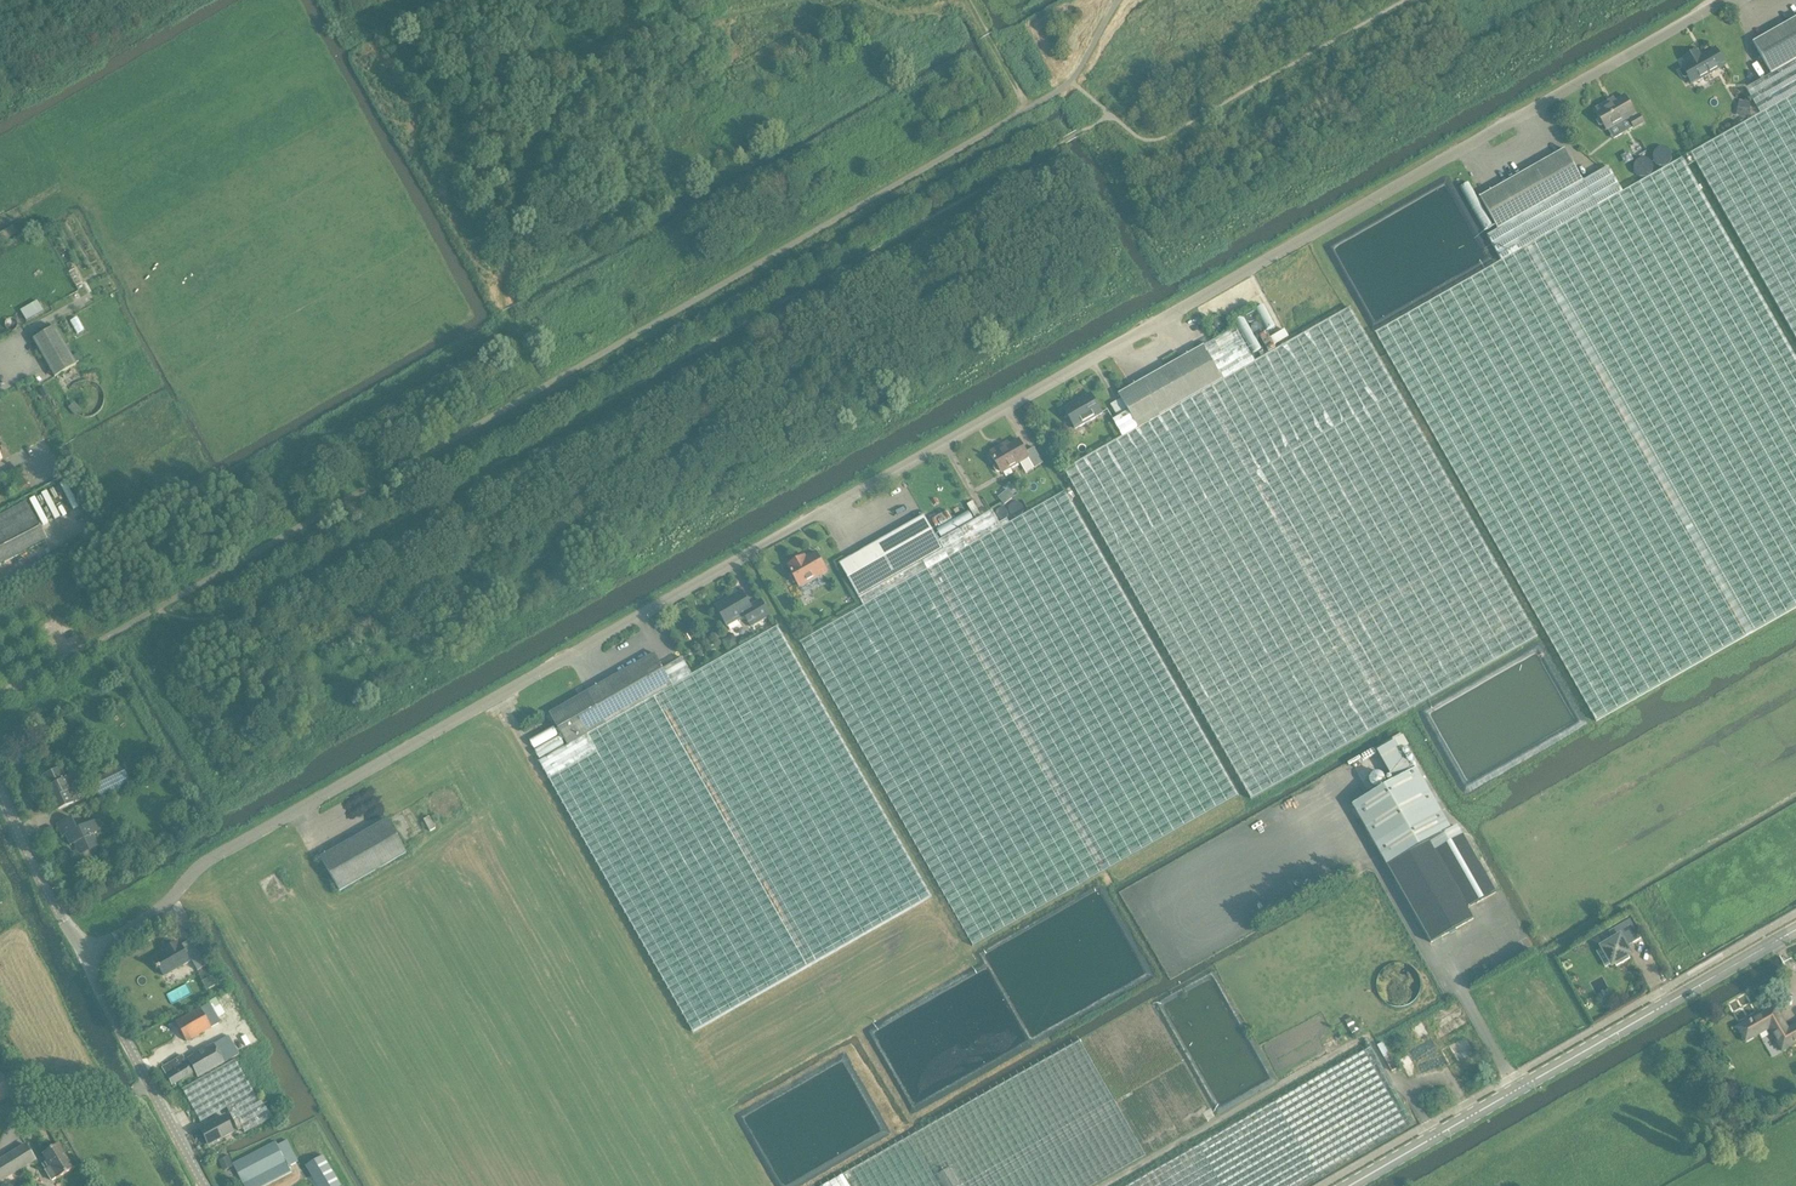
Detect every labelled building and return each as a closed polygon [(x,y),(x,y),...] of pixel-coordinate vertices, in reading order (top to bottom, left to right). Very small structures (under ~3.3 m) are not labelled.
[(1753,43),(1771,75),(1746,89),(1761,114),(1691,154),(1795,339),(1795,18),(1753,43)] [(1715,49),(1700,58),(1697,52),(1684,59),(1688,65),(1683,68),(1684,69),(1681,70),(1681,73),(1683,77),(1686,78),(1688,76),(1692,83),(1724,65),(1715,49)] [(1639,116),(1636,117),(1635,114),(1625,96),(1608,105),(1607,103),(1596,109),(1597,111),(1596,112),(1599,117),(1597,119),(1596,121),(1599,125),(1601,126),(1603,125),(1606,130),(1628,118),(1630,121),(1634,128),(1644,123),(1639,116)] [(1739,101),(1736,115),(1748,117),(1751,103),(1739,101)] [(1583,182),(1565,150),(1480,198),(1498,230),(1487,236),(1501,261),(1375,333),(1596,722),(1795,608),(1795,359),(1682,159),(1623,193),(1608,167),(1583,182)] [(0,234),(0,244),(17,234),(12,226),(0,234)] [(43,312),(37,301),(20,310),(26,321),(43,312)] [(1064,471),(1252,800),(1537,638),(1350,308),(1255,362),(1236,329),(1204,347),(1204,346),(1119,395),(1129,412),(1113,421),(1122,438),(1064,471)] [(77,318),(69,321),(76,334),(83,330),(77,318)] [(54,327),(32,339),(54,377),(76,365),(54,327)] [(1269,352),(1276,347),(1266,331),(1259,336),(1269,352)] [(1091,394),(1064,409),(1076,429),(1102,414),(1091,394)] [(1034,448),(1026,453),(1019,440),(1004,449),(1002,446),(991,452),(993,455),(992,456),(997,464),(995,466),(994,468),(996,472),(999,473),(1001,472),(1002,474),(1029,458),(1035,469),(1043,464),(1034,448)] [(1008,489),(998,497),(1004,504),(1014,496),(1008,489)] [(46,492),(30,500),(43,526),(59,517),(46,492)] [(992,511),(939,542),(924,516),(840,564),(864,606),(801,643),(974,947),(1238,797),(1065,492),(1002,528),(992,511)] [(0,515),(0,563),(45,540),(39,529),(25,502),(0,515)] [(973,502),(967,505),(974,516),(979,513),(973,502)] [(948,511),(932,520),(936,527),(951,518),(948,511)] [(792,573),(789,575),(794,583),(797,581),(800,586),(827,571),(817,553),(807,558),(806,556),(800,559),(790,565),(791,567),(790,568),(792,573)] [(742,591),(716,606),(727,626),(745,616),(751,628),(771,617),(761,599),(750,605),(742,591)] [(568,746),(540,762),(693,1033),(931,897),(778,627),(692,675),(683,659),(664,669),(655,654),(550,714),(568,746)] [(1409,747),(1403,737),(1395,742),(1394,742),(1377,752),(1394,781),(1353,805),(1431,943),(1473,919),(1467,909),(1496,893),(1463,835),(1462,836),(1457,827),(1451,830),(1416,769),(1411,772),(1400,752),(1409,747)] [(45,802),(51,814),(77,801),(72,790),(80,786),(74,774),(66,779),(60,767),(41,776),(46,788),(43,789),(48,800),(45,802)] [(428,817),(424,820),(423,820),(430,832),(431,831),(435,829),(428,817)] [(79,856),(98,846),(93,835),(101,831),(96,819),(75,829),(70,818),(55,825),(61,837),(65,835),(70,846),(73,844),(79,856)] [(386,820),(319,858),(338,892),(406,853),(386,820)] [(1603,948),(1601,949),(1610,965),(1612,964),(1612,965),(1614,964),(1616,967),(1630,959),(1628,956),(1630,955),(1626,947),(1641,939),(1630,920),(1623,924),(1609,932),(1614,940),(1602,947),(1603,948)] [(189,962),(179,944),(178,945),(177,943),(161,951),(163,953),(152,959),(156,968),(155,968),(156,970),(159,968),(163,976),(189,962)] [(197,971),(206,966),(200,956),(191,961),(197,971)] [(176,1022),(177,1022),(186,1041),(212,1029),(221,1024),(210,1004),(202,1009),(176,1022)] [(1795,1042),(1795,1025),(1788,1030),(1775,1007),(1738,1028),(1745,1041),(1769,1028),(1782,1050),(1795,1042)] [(1354,1037),(1361,1033),(1352,1018),(1345,1021),(1354,1037)] [(239,1054),(239,1053),(229,1037),(223,1040),(188,1060),(197,1077),(232,1058),(239,1054)] [(1145,1157),(1080,1041),(823,1185),(1094,1185),(1145,1157)] [(1128,1185),(1304,1185),(1413,1124),(1370,1048),(1128,1185)] [(193,1074),(182,1056),(162,1068),(172,1086),(193,1074)] [(227,1107),(239,1130),(243,1127),(246,1132),(274,1117),(252,1094),(236,1060),(183,1088),(201,1121),(227,1107)] [(13,1092),(1,1073),(0,1073),(0,1101),(13,1092)] [(1767,1103),(1766,1101),(1761,1099),(1759,1100),(1758,1103),(1759,1105),(1764,1107),(1766,1106),(1767,1103)] [(232,1133),(224,1117),(200,1129),(208,1145),(232,1133)] [(233,1164),(234,1167),(243,1184),(245,1185),(265,1185),(292,1172),(289,1167),(298,1162),(287,1140),(278,1145),(276,1142),(233,1164)] [(42,1155),(50,1167),(45,1170),(52,1181),(56,1179),(57,1179),(74,1169),(59,1144),(42,1155)] [(25,1145),(0,1160),(0,1183),(36,1162),(25,1145)] [(229,1156),(220,1160),(223,1169),(233,1165),(229,1156)] [(306,1166),(318,1185),(341,1185),(323,1156),(306,1166)]
